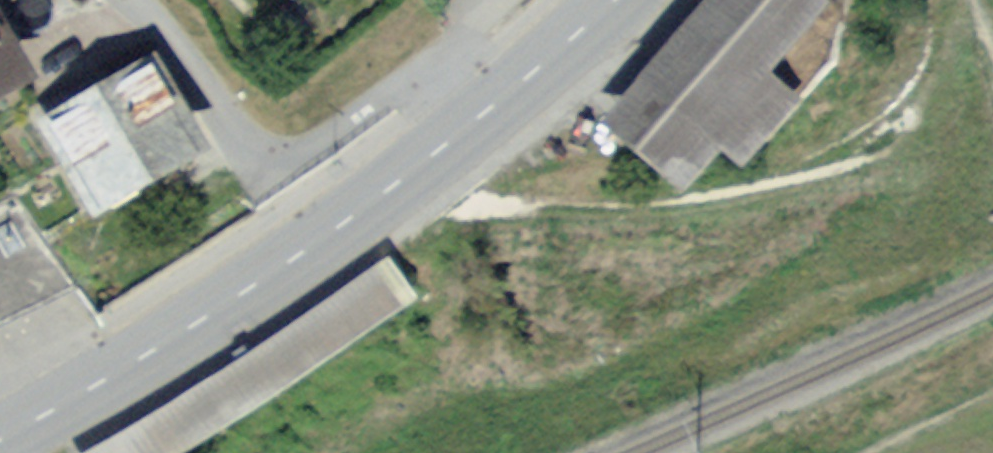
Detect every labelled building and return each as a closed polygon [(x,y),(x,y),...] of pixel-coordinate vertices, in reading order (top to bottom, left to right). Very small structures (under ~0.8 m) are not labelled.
[(591,129),(670,194),(709,148),(734,169),(793,98),(758,70),(817,0),(698,0),(591,129)] [(140,60),(26,118),(77,218),(191,160),(140,60)] [(383,247),(209,363),(65,449),(68,452),(185,452),(227,429),(418,301),(383,247)]
